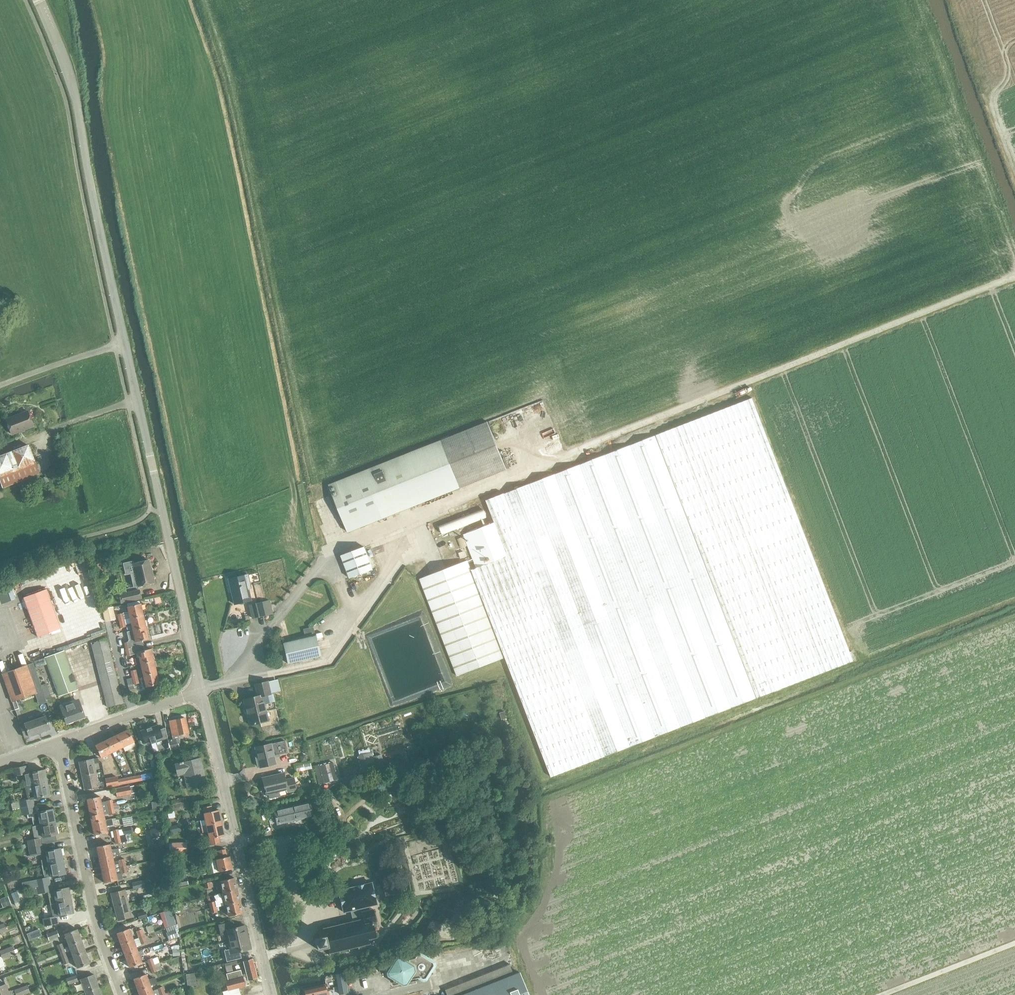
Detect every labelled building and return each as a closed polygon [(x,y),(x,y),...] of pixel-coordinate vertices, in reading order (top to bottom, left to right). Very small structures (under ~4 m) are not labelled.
[(489,523),(464,534),(477,567),(471,569),(505,657),(550,778),(605,756),(757,698),(854,661),(752,398),(656,435),(504,493),(486,500),(494,522),(489,523)] [(12,433),(34,425),(28,410),(7,418),(12,433)] [(348,533),(507,469),(488,421),(329,484),(348,533)] [(40,473),(29,443),(0,453),(0,480),(2,486),(40,473)] [(58,453),(49,455),(53,469),(62,467),(58,453)] [(441,535),(487,517),(484,508),(438,526),(441,535)] [(373,569),(365,546),(341,555),(350,578),(373,569)] [(149,559),(132,563),(138,586),(154,582),(149,559)] [(505,657),(471,569),(468,560),(420,579),(457,676),(505,657)] [(234,604),(251,600),(249,589),(251,588),(248,575),(229,579),(234,604)] [(23,598),(37,637),(60,629),(46,589),(23,598)] [(121,602),(141,598),(139,590),(119,594),(121,602)] [(252,618),(273,613),(270,601),(249,605),(252,618)] [(143,615),(140,603),(126,606),(128,613),(123,614),(123,613),(117,614),(119,621),(143,615)] [(112,607),(102,609),(104,621),(115,619),(112,607)] [(126,627),(126,625),(130,623),(132,630),(145,627),(143,615),(119,621),(120,628),(126,627)] [(127,632),(129,641),(124,642),(125,649),(131,648),(143,645),(142,640),(148,638),(145,627),(132,630),(127,632)] [(288,663),(320,656),(315,635),(283,643),(288,663)] [(107,706),(123,703),(106,638),(91,642),(107,706)] [(131,648),(125,649),(127,656),(132,655),(137,653),(138,658),(134,658),(136,665),(140,664),(153,661),(151,648),(144,649),(143,645),(131,648)] [(58,696),(78,689),(64,650),(44,657),(58,696)] [(142,675),(156,672),(153,661),(140,664),(142,675)] [(2,673),(12,701),(36,692),(26,664),(2,673)] [(156,672),(142,675),(145,687),(159,684),(156,672)] [(258,696),(244,700),(250,725),(268,720),(264,704),(275,701),(273,692),(270,693),(267,681),(255,684),(255,685),(258,696)] [(79,705),(77,700),(71,702),(73,707),(62,711),(64,717),(62,718),(64,722),(66,721),(66,723),(85,716),(81,705),(79,705)] [(29,736),(50,729),(45,715),(20,724),(24,736),(28,735),(29,736)] [(173,739),(168,740),(170,751),(181,750),(179,737),(178,735),(181,734),(189,733),(186,718),(169,721),(173,739)] [(158,725),(140,731),(144,744),(155,740),(156,744),(163,742),(167,741),(166,736),(162,738),(158,725)] [(128,729),(116,734),(123,747),(134,741),(128,729)] [(112,752),(123,747),(116,734),(106,739),(112,752)] [(101,758),(112,752),(106,739),(94,745),(101,758)] [(259,767),(277,763),(275,755),(287,753),(285,741),(255,747),(259,767)] [(404,762),(409,760),(407,751),(401,752),(404,762)] [(367,753),(357,755),(361,773),(384,767),(381,754),(368,757),(367,753)] [(82,776),(96,773),(93,758),(79,762),(82,776)] [(180,790),(199,786),(206,784),(201,758),(174,763),(180,790)] [(332,762),(318,766),(323,784),(337,780),(332,762)] [(24,787),(47,782),(44,769),(27,772),(26,766),(13,768),(14,776),(22,775),(24,787)] [(96,773),(82,776),(84,789),(99,786),(96,773)] [(151,773),(118,779),(119,785),(152,779),(151,773)] [(286,779),(284,773),(262,778),(266,796),(287,792),(296,790),(294,777),(286,779)] [(19,801),(20,808),(35,805),(34,798),(49,795),(47,782),(24,787),(27,800),(19,801)] [(116,797),(131,793),(135,793),(134,785),(130,785),(115,788),(116,797)] [(101,802),(100,796),(87,799),(89,811),(114,806),(112,799),(106,800),(106,801),(101,802)] [(186,800),(171,803),(173,811),(187,808),(186,800)] [(277,824),(313,816),(310,801),(274,810),(277,824)] [(35,805),(20,808),(22,815),(25,815),(27,814),(28,818),(33,817),(35,826),(55,822),(52,809),(36,812),(35,805)] [(201,826),(221,822),(218,809),(212,810),(211,805),(202,807),(204,819),(200,820),(201,826)] [(114,806),(89,811),(91,822),(105,820),(104,814),(109,813),(109,814),(115,813),(114,806)] [(94,835),(108,832),(106,826),(113,825),(111,818),(105,820),(91,822),(94,835)] [(28,847),(41,845),(40,838),(57,834),(55,822),(35,826),(31,826),(34,839),(26,840),(28,847)] [(221,822),(201,826),(202,833),(207,832),(210,845),(219,843),(218,836),(224,835),(221,822)] [(170,833),(181,831),(180,824),(169,826),(170,833)] [(151,838),(159,837),(157,828),(149,829),(151,838)] [(120,836),(114,837),(115,844),(121,843),(127,841),(125,835),(120,836)] [(186,843),(171,843),(171,852),(187,852),(186,843)] [(96,847),(99,859),(112,856),(119,854),(117,848),(111,850),(110,844),(96,847)] [(41,845),(28,847),(29,854),(43,852),(41,845)] [(46,859),(41,860),(42,865),(63,861),(60,848),(45,851),(46,859)] [(210,860),(212,867),(213,873),(218,872),(232,869),(229,856),(227,857),(225,848),(218,850),(220,858),(210,860)] [(99,859),(101,871),(125,866),(124,859),(114,861),(112,856),(99,859)] [(128,864),(136,863),(135,856),(127,857),(128,864)] [(63,861),(42,865),(45,878),(50,877),(65,874),(63,861)] [(117,880),(116,874),(127,872),(125,866),(101,871),(104,883),(117,880)] [(185,872),(173,874),(174,880),(175,887),(188,884),(186,877),(185,872)] [(142,873),(130,875),(131,881),(143,879),(142,873)] [(45,878),(21,881),(23,889),(35,888),(35,887),(51,884),(50,877),(45,878)] [(223,894),(237,891),(234,877),(220,881),(223,894)] [(396,880),(382,882),(383,886),(385,896),(399,893),(397,884),(396,880)] [(143,881),(131,883),(133,889),(145,886),(143,881)] [(319,937),(314,938),(317,949),(328,946),(329,953),(358,946),(358,948),(369,946),(369,944),(370,943),(369,939),(377,938),(373,922),(375,922),(372,909),(368,909),(368,907),(376,905),(371,882),(336,890),(341,912),(355,909),(357,917),(351,919),(351,922),(324,929),(324,930),(321,931),(319,934),(319,937)] [(35,887),(35,888),(35,894),(53,890),(51,884),(35,887)] [(179,893),(193,890),(191,884),(178,888),(179,893)] [(55,903),(71,900),(68,888),(53,891),(55,903)] [(114,907),(129,903),(125,889),(110,893),(114,907)] [(225,905),(239,902),(237,891),(223,894),(225,905)] [(52,917),(58,916),(73,913),(71,900),(55,903),(50,904),(52,917)] [(239,902),(225,905),(228,916),(242,913),(239,902)] [(129,903),(114,907),(117,920),(132,917),(129,903)] [(171,909),(164,911),(166,920),(163,921),(165,927),(175,924),(171,909)] [(145,911),(137,914),(138,919),(147,917),(145,911)] [(59,924),(57,917),(42,918),(44,927),(59,924)] [(227,941),(248,937),(246,925),(234,927),(233,921),(218,924),(220,936),(226,934),(227,941)] [(28,938),(42,935),(40,928),(27,931),(28,938)] [(121,944),(134,939),(130,928),(117,933),(121,944)] [(68,946),(81,942),(77,929),(64,934),(68,946)] [(138,938),(144,935),(142,929),(136,931),(138,938)] [(168,940),(177,936),(175,929),(166,932),(168,940)] [(49,941),(59,936),(56,930),(46,933),(49,941)] [(140,945),(147,942),(144,935),(138,938),(134,939),(121,944),(125,956),(138,951),(136,945),(140,944),(140,945)] [(248,937),(227,941),(229,950),(224,951),(226,961),(241,958),(240,951),(251,949),(248,937)] [(72,956),(85,952),(81,942),(68,946),(72,956)] [(5,948),(8,956),(15,953),(13,946),(5,948)] [(8,956),(5,948),(0,950),(0,955),(1,958),(8,956)] [(64,948),(58,950),(61,960),(62,960),(68,958),(67,957),(64,948)] [(138,951),(125,956),(129,967),(142,962),(138,951)] [(85,952),(72,956),(76,967),(89,962),(85,952)] [(395,958),(387,972),(387,976),(402,985),(405,985),(409,978),(418,977),(421,978),(424,978),(432,965),(431,962),(418,954),(415,955),(413,958),(407,959),(406,961),(399,957),(395,958)] [(160,963),(157,957),(153,959),(152,958),(146,960),(149,967),(160,963)] [(238,988),(245,986),(243,978),(248,977),(248,980),(257,978),(252,959),(243,961),(246,974),(242,975),(240,970),(233,972),(231,964),(225,966),(227,974),(226,974),(228,980),(225,981),(227,990),(223,992),(223,994),(240,994),(238,988)] [(155,965),(149,967),(151,973),(157,971),(162,969),(160,963),(155,965)] [(486,972),(489,980),(512,971),(509,963),(486,972)] [(519,972),(460,994),(528,994),(519,972)] [(188,987),(196,985),(194,973),(186,974),(188,987)] [(336,975),(338,981),(345,980),(344,973),(336,975)] [(84,992),(98,987),(94,974),(80,979),(84,992)] [(138,990),(151,985),(157,983),(156,979),(154,978),(149,980),(147,974),(133,979),(138,990)] [(78,981),(76,975),(65,978),(67,984),(78,981)] [(0,986),(0,994),(11,994),(14,994),(13,989),(10,990),(8,990),(6,983),(0,986)] [(327,983),(301,989),(303,994),(329,994),(327,983)] [(23,994),(30,992),(27,985),(20,987),(23,994)] [(153,990),(151,985),(138,990),(140,994),(154,994),(153,990)] [(153,990),(154,994),(160,994),(165,993),(162,986),(157,988),(157,989),(153,990)] [(84,992),(85,994),(101,994),(98,987),(84,992)]
